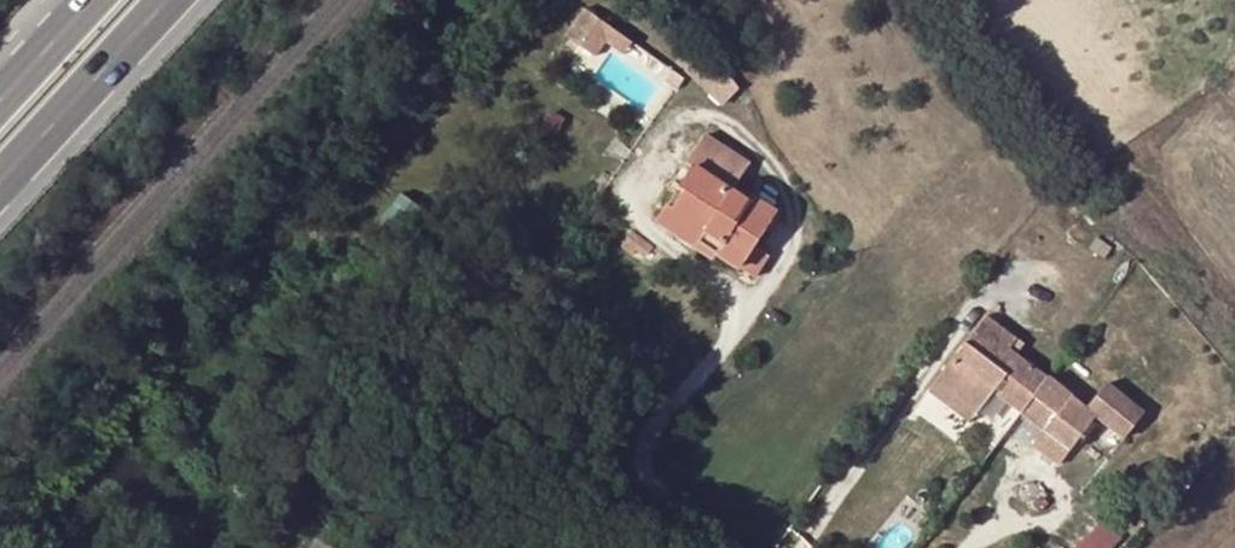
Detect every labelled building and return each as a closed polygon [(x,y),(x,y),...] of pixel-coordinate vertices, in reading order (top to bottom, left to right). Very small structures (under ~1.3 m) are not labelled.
[(580,46),(601,20),(583,8),(564,36),(580,46)] [(628,55),(635,45),(601,20),(580,46),(595,58),(606,40),(628,55)] [(721,110),(730,101),(740,95),(708,43),(706,46),(694,38),(676,63),(686,71),(684,72),(721,110)] [(676,87),(682,78),(672,70),(665,81),(676,87)] [(705,230),(695,246),(714,258),(716,254),(737,268),(753,279),(767,257),(752,246),(776,211),(751,194),(748,199),(732,188),(749,163),(705,133),(685,163),(692,168),(680,186),(685,190),(672,209),(705,230)] [(401,194),(375,229),(397,245),(422,209),(401,194)] [(662,224),(695,246),(705,230),(672,209),(662,224)] [(633,229),(621,246),(631,254),(635,250),(643,255),(648,252),(653,246),(633,229)] [(986,315),(937,380),(979,411),(993,392),(998,387),(1027,408),(1049,378),(1048,377),(1009,349),(1017,338),(986,315)] [(1044,429),(1034,444),(1061,465),(1097,416),(1124,438),(1144,412),(1106,382),(1087,407),(1070,394),(1049,378),(1027,408),(1023,413),(1044,429)] [(971,421),(979,411),(937,380),(929,390),(971,421)] [(1027,408),(998,387),(993,392),(1023,413),(1027,408)] [(1078,547),(1107,547),(1118,541),(1106,524),(1075,544),(1078,547)]
